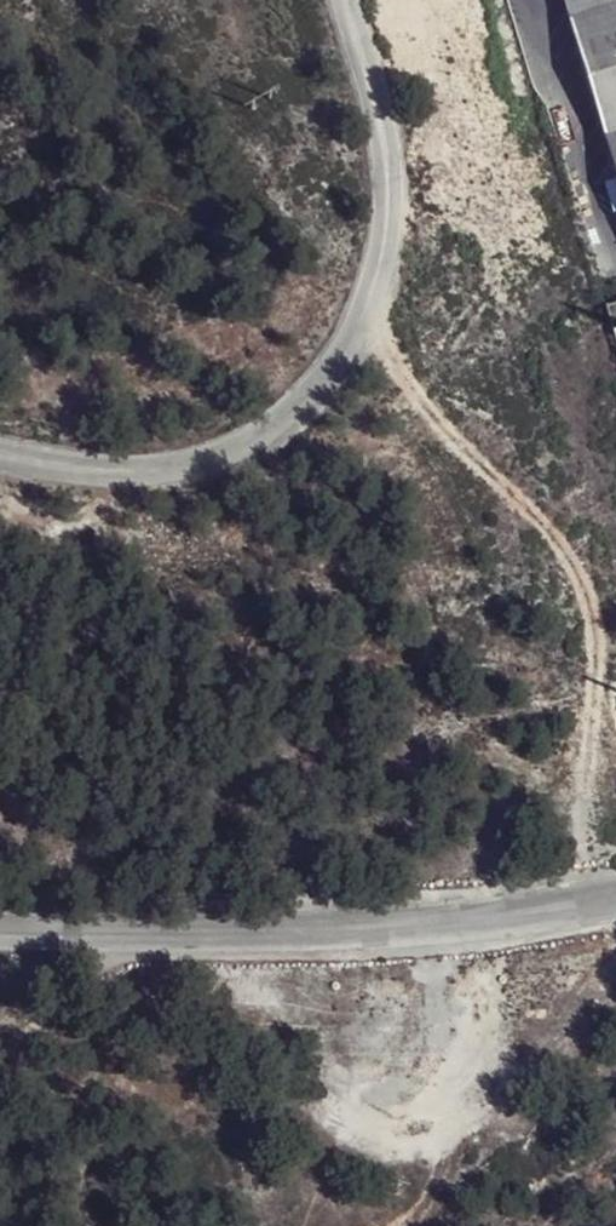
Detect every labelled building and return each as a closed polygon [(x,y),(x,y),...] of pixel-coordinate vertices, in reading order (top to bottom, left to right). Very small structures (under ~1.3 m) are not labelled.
[(615,131),(615,0),(565,0),(606,134),(615,131)] [(606,134),(615,167),(615,131),(606,134)]
